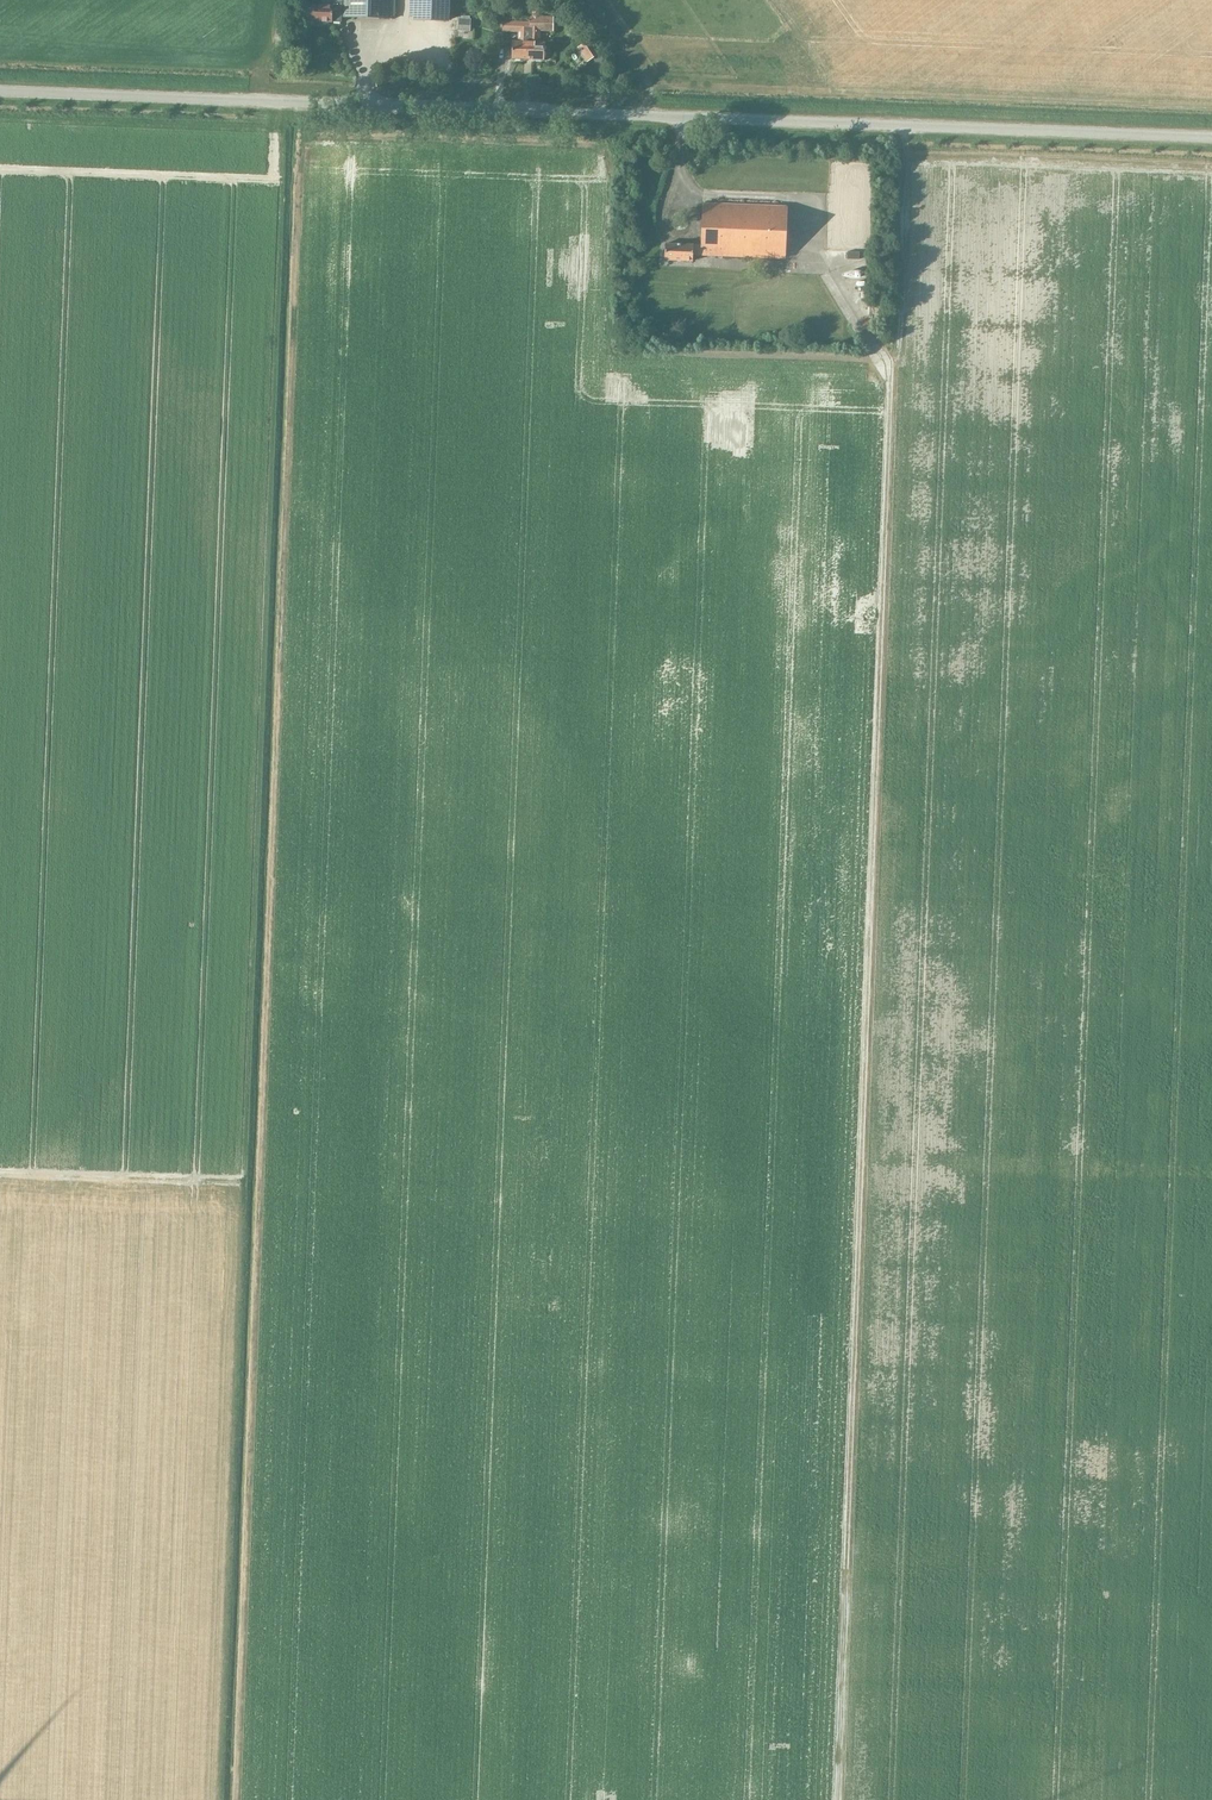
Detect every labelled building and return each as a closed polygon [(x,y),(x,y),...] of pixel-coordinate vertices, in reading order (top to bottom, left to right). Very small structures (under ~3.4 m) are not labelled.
[(397,0),(343,0),(343,3),(334,3),(332,3),(332,6),(306,5),(305,21),(343,22),(343,16),(396,18),(397,0)] [(411,18),(451,20),(452,0),(412,0),(411,18)] [(565,4),(562,0),(550,0),(557,10),(565,4)] [(530,16),(530,21),(531,22),(529,59),(546,60),(546,42),(542,42),(542,32),(555,32),(555,17),(540,17),(540,13),(532,13),(532,16),(530,16)] [(470,26),(470,19),(459,18),(458,26),(470,26)] [(513,59),(529,59),(531,22),(530,21),(504,21),(504,32),(519,33),(518,41),(513,41),(513,59)] [(581,50),(589,62),(601,54),(593,42),(581,50)] [(694,256),(787,259),(788,207),(705,204),(703,245),(666,243),(666,261),(694,262),(694,256)] [(840,274),(855,272),(854,264),(840,266),(840,274)]
